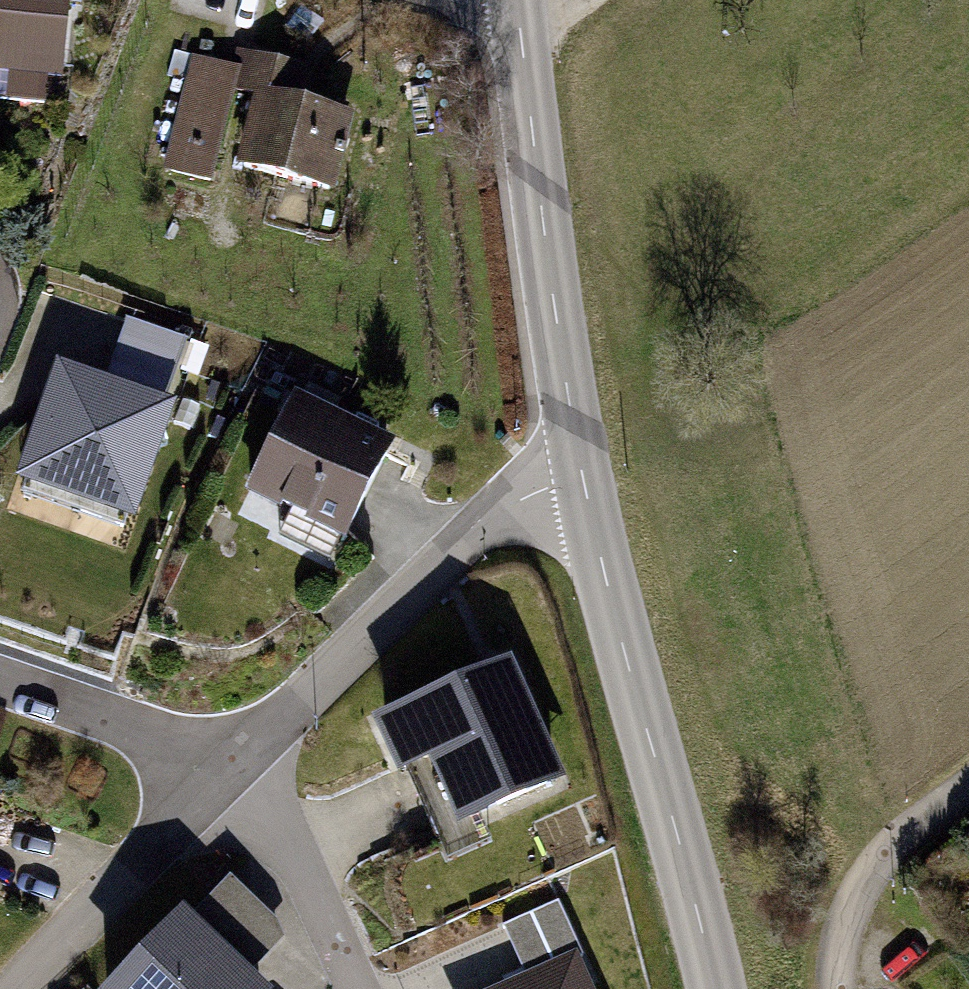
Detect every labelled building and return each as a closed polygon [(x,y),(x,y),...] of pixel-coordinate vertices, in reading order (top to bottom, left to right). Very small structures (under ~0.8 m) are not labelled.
[(71,100),(79,0),(0,0),(0,95),(71,100)] [(239,64),(198,55),(171,170),(225,183),(246,93),(270,98),(255,163),(352,185),(369,114),(294,97),(302,61),(243,48),(239,64)] [(172,392),(192,337),(131,314),(110,369),(172,392)] [(14,480),(140,535),(192,416),(66,361),(14,480)] [(406,445),(301,393),(254,489),(359,540),(406,445)] [(571,783),(513,658),(367,726),(396,789),(420,778),(449,840),(571,783)] [(262,956),(289,926),(233,875),(206,905),(262,956)] [(183,915),(113,988),(262,988),(183,915)] [(498,988),(594,988),(577,952),(498,988)]
